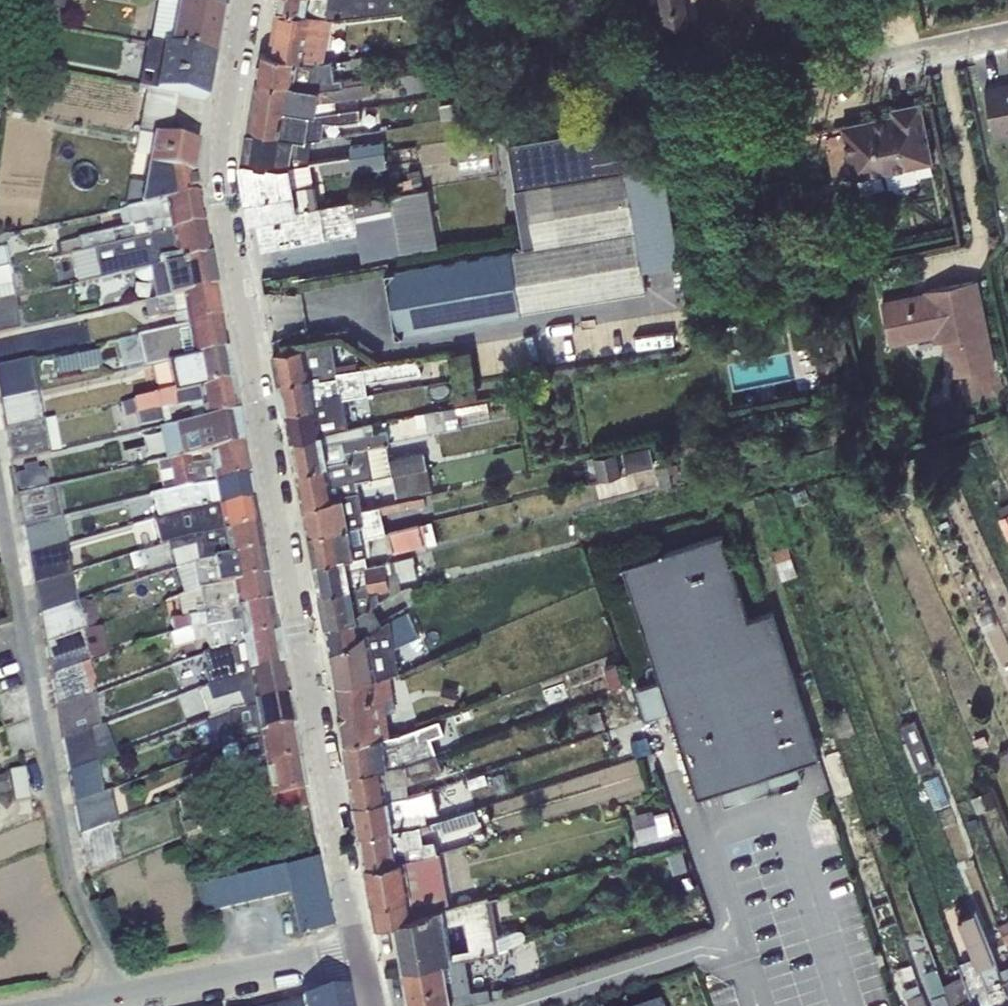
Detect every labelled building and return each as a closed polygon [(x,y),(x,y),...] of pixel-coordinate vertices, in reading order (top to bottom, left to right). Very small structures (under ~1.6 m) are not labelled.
[(33,3),(46,5),(45,8),(62,11),(64,0),(34,0),(33,3)] [(221,10),(166,0),(157,0),(150,43),(213,54),(221,10)] [(221,10),(222,0),(166,0),(221,10)] [(276,9),(331,16),(418,7),(418,0),(277,0),(276,9)] [(661,9),(651,11),(655,28),(690,22),(685,0),(659,0),(661,9)] [(331,16),(276,9),(268,53),(324,62),(331,16)] [(204,99),(213,54),(150,43),(146,42),(138,87),(145,88),(177,94),(204,99)] [(324,62),(268,53),(259,51),(255,77),(322,88),(363,81),(362,76),(352,78),(352,77),(342,79),(342,77),(334,79),(332,61),(324,62)] [(322,88),(255,77),(251,103),(316,114),(335,111),(334,100),(366,95),(366,94),(372,93),(370,80),(363,81),(322,88)] [(984,87),(995,139),(1007,137),(1007,84),(1004,85),(1004,83),(984,87)] [(132,132),(137,133),(168,138),(177,94),(145,88),(139,127),(133,126),(132,132)] [(893,114),(842,124),(845,139),(849,163),(852,178),(858,177),(915,165),(932,162),(920,101),(891,107),(893,114)] [(316,114),(251,103),(248,129),(311,139),(322,137),(324,120),(338,121),(360,118),(359,107),(335,111),(316,114)] [(618,126),(507,144),(515,190),(513,190),(523,248),(385,271),(395,334),(646,290),(643,272),(680,265),(658,132),(620,138),(618,126)] [(311,139),(248,129),(243,159),(276,164),(308,160),(311,139)] [(168,138),(137,133),(133,154),(148,157),(147,164),(192,172),(197,143),(168,138)] [(833,167),(849,163),(845,139),(828,143),(833,167)] [(350,154),(384,149),(383,140),(349,145),(350,154)] [(350,154),(319,158),(320,173),(351,168),(352,171),(391,165),(391,161),(392,161),(391,152),(385,153),(384,149),(350,154)] [(276,164),(243,159),(246,177),(244,177),(247,196),(254,195),(257,214),(317,205),(310,160),(308,160),(276,164)] [(193,172),(192,172),(147,164),(143,182),(128,179),(123,207),(196,191),(193,172)] [(915,165),(858,177),(862,194),(919,181),(915,165)] [(394,192),(423,187),(420,169),(407,171),(408,178),(392,181),(394,192)] [(394,192),(317,205),(257,214),(263,246),(358,228),(362,258),(438,245),(428,186),(423,187),(394,192)] [(202,223),(196,191),(123,207),(117,209),(122,227),(58,244),(61,254),(70,252),(202,223)] [(254,195),(247,196),(251,216),(257,214),(254,195)] [(208,255),(202,223),(70,252),(77,283),(132,271),(208,255)] [(6,266),(10,266),(5,242),(8,242),(6,234),(0,235),(0,268),(6,266)] [(213,286),(208,255),(132,271),(135,279),(143,283),(151,281),(154,299),(213,286)] [(0,268),(0,286),(10,284),(6,266),(0,268)] [(924,291),(881,300),(890,344),(933,336),(934,341),(942,339),(949,375),(996,365),(978,278),(924,289),(924,291)] [(0,286),(0,300),(13,297),(10,284),(0,286)] [(218,318),(213,286),(154,299),(143,302),(147,319),(173,314),(175,328),(218,318)] [(13,297),(0,300),(0,333),(19,329),(13,297)] [(224,349),(218,318),(175,328),(135,336),(143,367),(150,366),(224,349)] [(744,319),(723,323),(725,331),(746,327),(744,319)] [(143,367),(135,336),(118,341),(126,371),(143,367)] [(818,344),(811,345),(812,361),(818,360),(820,383),(838,381),(836,361),(848,360),(846,339),(832,340),(834,359),(820,361),(818,344)] [(273,350),(279,380),(319,372),(320,379),(337,376),(336,370),(357,367),(355,360),(336,363),(332,340),(273,350)] [(229,380),(224,349),(150,366),(157,396),(229,380)] [(98,352),(53,362),(56,377),(102,367),(98,352)] [(0,366),(0,399),(37,391),(32,359),(0,366)] [(279,380),(284,409),(324,402),(323,394),(340,391),(341,397),(366,394),(368,393),(365,380),(421,372),(419,359),(357,367),(336,370),(337,376),(320,379),(319,372),(279,380)] [(235,412),(229,380),(157,396),(119,404),(122,417),(135,414),(138,427),(161,421),(163,428),(170,426),(167,408),(189,404),(192,421),(235,412)] [(0,399),(0,409),(4,429),(42,420),(37,391),(0,399)] [(284,409),(290,440),(346,429),(341,397),(340,391),(323,394),(324,402),(284,409)] [(424,412),(415,414),(417,426),(427,424),(428,431),(490,419),(486,401),(456,406),(424,411),(424,412)] [(240,443),(235,412),(192,421),(170,426),(163,428),(157,429),(164,461),(189,455),(199,453),(240,443)] [(42,420),(4,429),(10,462),(59,451),(53,418),(42,420)] [(290,440),(295,469),(346,460),(345,451),(387,443),(389,442),(385,430),(374,432),(372,424),(346,429),(290,440)] [(191,464),(189,455),(164,461),(156,462),(162,492),(174,489),(246,474),(240,443),(199,453),(201,462),(191,464)] [(295,469),(302,503),(359,492),(357,480),(427,466),(423,450),(389,458),(387,443),(345,451),(346,460),(295,469)] [(650,445),(624,450),(627,470),(654,464),(650,445)] [(616,451),(594,456),(598,478),(621,472),(616,451)] [(677,462),(652,468),(654,473),(657,472),(660,486),(672,483),(670,473),(679,470),(677,462)] [(432,489),(427,466),(357,480),(359,492),(394,484),(396,496),(432,489)] [(23,473),(27,491),(48,487),(44,468),(23,473)] [(251,500),(246,474),(174,489),(162,492),(151,495),(156,519),(188,510),(251,500)] [(27,491),(16,494),(22,527),(61,517),(55,485),(48,487),(27,491)] [(302,503),(308,533),(364,521),(362,508),(359,492),(302,503)] [(308,533),(313,563),(365,553),(369,552),(367,536),(386,531),(382,512),(415,505),(413,496),(362,508),(364,521),(308,533)] [(255,525),(251,500),(188,510),(189,521),(181,523),(182,528),(165,532),(168,544),(206,534),(255,525)] [(61,517),(22,527),(28,556),(66,545),(61,517)] [(432,520),(388,531),(393,553),(437,542),(432,520)] [(259,551),(255,525),(206,534),(168,544),(175,568),(202,561),(259,551)] [(721,534),(624,565),(660,679),(636,687),(646,717),(670,709),(698,796),(719,789),(724,805),(802,780),(797,763),(816,757),(772,612),(747,620),(721,534)] [(787,545),(772,550),(782,581),(797,574),(787,545)] [(264,576),(259,551),(202,561),(175,568),(182,595),(207,586),(264,576)] [(313,563),(319,592),(368,583),(369,592),(377,590),(390,588),(391,595),(401,588),(408,584),(408,579),(417,576),(413,555),(367,565),(365,553),(313,563)] [(61,555),(35,563),(38,575),(65,568),(61,555)] [(71,572),(33,584),(38,614),(76,601),(71,572)] [(268,601),(264,576),(207,586),(182,595),(177,597),(181,617),(185,616),(188,631),(238,621),(235,607),(268,601)] [(319,592),(325,624),(358,617),(357,615),(372,606),(380,601),(377,590),(369,592),(368,583),(319,592)] [(408,584),(401,588),(409,604),(419,598),(412,585),(408,584)] [(76,601),(38,614),(44,643),(89,628),(94,623),(97,616),(93,606),(88,602),(81,600),(76,601)] [(274,633),(268,601),(235,607),(238,621),(188,631),(173,632),(169,634),(172,648),(193,642),(207,639),(209,651),(224,647),(240,644),(239,639),(274,633)] [(325,624),(330,652),(381,623),(372,606),(357,615),(358,617),(325,624)] [(330,652),(335,683),(392,673),(400,669),(395,646),(419,634),(408,610),(381,623),(330,652)] [(188,631),(185,616),(181,617),(170,619),(173,632),(188,631)] [(89,628),(44,643),(50,675),(88,662),(89,662),(88,658),(107,655),(102,626),(89,628)] [(279,662),(274,633),(239,639),(240,644),(224,647),(209,651),(201,654),(207,670),(202,671),(207,686),(224,680),(246,675),(245,669),(279,662)] [(88,662),(50,675),(56,708),(94,694),(91,683),(95,681),(88,662)] [(286,695),(279,662),(245,669),(246,675),(224,680),(207,686),(198,689),(209,718),(228,711),(252,705),(251,701),(286,695)] [(617,663),(605,667),(612,687),(624,683),(617,663)] [(335,683),(344,742),(390,735),(387,711),(396,710),(392,673),(335,683)] [(458,689),(442,685),(438,701),(455,705),(458,689)] [(94,694),(56,708),(61,740),(99,726),(94,694)] [(291,726),(286,695),(251,701),(252,705),(228,711),(209,718),(206,719),(211,748),(218,745),(233,739),(259,736),(258,731),(291,726)] [(344,742),(349,772),(406,763),(404,747),(431,737),(437,735),(437,734),(444,731),(440,718),(401,733),(390,735),(344,742)] [(914,719),(900,725),(919,771),(932,766),(914,719)] [(99,726),(61,740),(67,772),(94,762),(115,754),(104,724),(99,726)] [(297,757),(291,726),(258,731),(259,736),(233,739),(218,745),(225,780),(242,774),(264,770),(263,764),(297,757)] [(406,763),(436,752),(431,737),(404,747),(406,763)] [(349,772),(354,802),(408,795),(407,783),(443,772),(436,752),(406,763),(349,772)] [(307,808),(297,757),(263,764),(264,770),(242,774),(225,780),(176,798),(182,814),(216,801),(214,797),(253,782),(255,790),(245,792),(250,819),(307,808)] [(94,762),(67,772),(73,804),(100,793),(94,762)] [(24,768),(8,771),(13,801),(29,799),(24,768)] [(0,776),(0,794),(9,792),(6,775),(0,776)] [(936,775),(922,781),(934,808),(947,803),(936,775)] [(354,802),(359,834),(419,823),(427,821),(426,814),(439,812),(432,788),(415,794),(408,795),(354,802)] [(100,793),(73,804),(79,836),(107,825),(117,821),(110,789),(100,793)] [(989,789),(970,798),(976,813),(996,804),(989,789)] [(359,834),(365,865),(437,849),(434,839),(424,841),(421,831),(424,830),(424,831),(432,829),(432,828),(439,826),(440,832),(479,820),(475,807),(427,821),(419,823),(359,834)] [(653,809),(632,814),(638,840),(673,831),(668,810),(654,813),(653,809)] [(107,825),(79,836),(82,853),(111,842),(107,825)] [(111,842),(82,853),(86,873),(114,862),(111,842)] [(437,849),(365,865),(376,927),(395,921),(443,907),(449,905),(439,848),(437,849)] [(682,849),(664,855),(669,873),(687,868),(682,849)] [(318,857),(283,864),(287,883),(322,876),(318,857)] [(287,883),(283,864),(268,868),(274,897),(289,894),(287,883)] [(260,900),(274,897),(268,868),(254,871),(260,900)] [(254,871),(239,874),(245,903),(260,900),(254,871)] [(239,874),(225,877),(231,907),(245,903),(239,874)] [(322,876),(287,883),(289,894),(291,901),(325,893),(322,876)] [(225,877),(210,880),(216,910),(231,907),(225,877)] [(210,880),(196,883),(202,913),(216,910),(210,880)] [(325,893),(291,901),(295,918),(329,911),(325,893)] [(450,951),(451,960),(465,957),(479,955),(521,941),(525,937),(526,932),(522,928),(518,928),(497,931),(491,895),(489,896),(488,894),(449,905),(443,907),(446,923),(465,919),(470,948),(450,951)] [(979,1005),(1007,1005),(1007,992),(1002,978),(975,910),(965,914),(961,905),(956,907),(974,955),(961,961),(966,973),(979,1005)] [(446,923),(443,907),(395,921),(404,968),(451,960),(450,951),(446,923)] [(329,911),(295,918),(298,934),(333,927),(329,911)] [(999,924),(1007,943),(1007,920),(999,924)] [(404,968),(410,1005),(445,1005),(490,998),(488,986),(471,989),(465,957),(451,960),(404,968)] [(944,981),(937,966),(922,971),(935,1005),(953,1005),(944,981)] [(953,1005),(979,1005),(966,973),(944,981),(953,1005)] [(346,989),(274,1005),(349,1005),(346,989)] [(921,992),(906,997),(909,1005),(926,1005),(921,992)]
